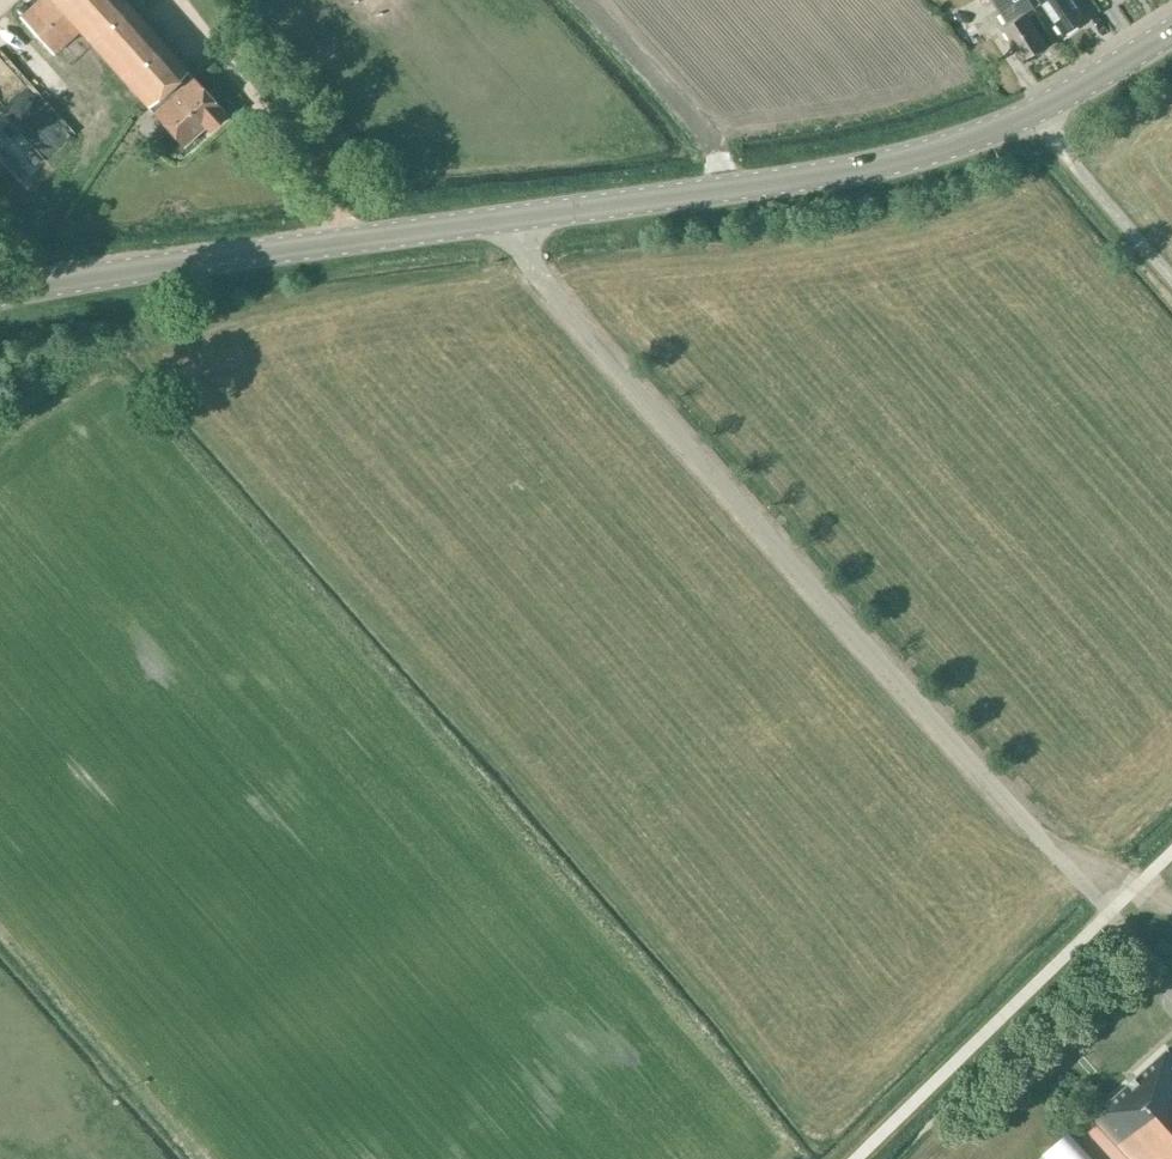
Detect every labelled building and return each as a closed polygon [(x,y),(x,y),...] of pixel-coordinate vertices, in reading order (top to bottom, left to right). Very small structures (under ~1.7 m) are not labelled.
[(189,79),(184,73),(186,70),(132,10),(143,0),(38,0),(19,17),(52,54),(79,30),(183,146),(204,127),(207,131),(225,115),(191,77),(189,79)] [(1047,45),(1028,16),(1037,11),(1030,0),(992,0),(1009,26),(1004,29),(1024,60),(1047,45)] [(1062,36),(1088,18),(1076,0),(1038,0),(1062,36)] [(26,72),(1,36),(0,37),(0,72),(8,84),(26,72)] [(1045,1158),(1171,1158),(1171,1051),(1168,1047),(1091,1118),(1045,1158)]
